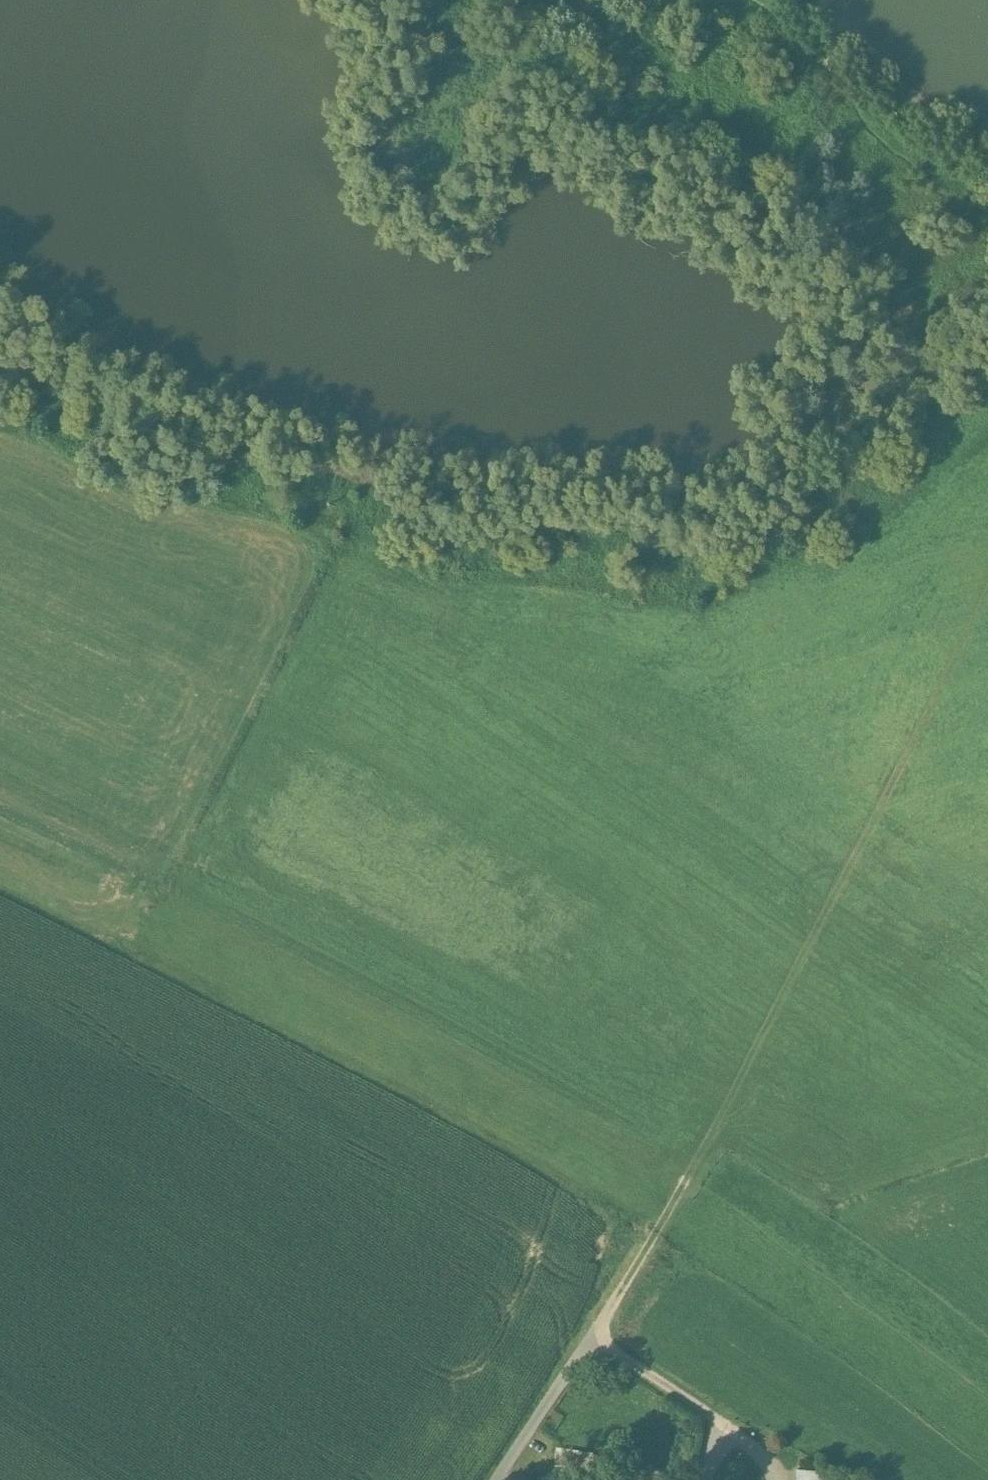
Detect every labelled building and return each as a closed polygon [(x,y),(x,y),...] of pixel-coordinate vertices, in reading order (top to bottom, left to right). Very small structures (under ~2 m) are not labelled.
[(797,1471),(796,1479),(817,1479),(817,1473),(797,1471)]
